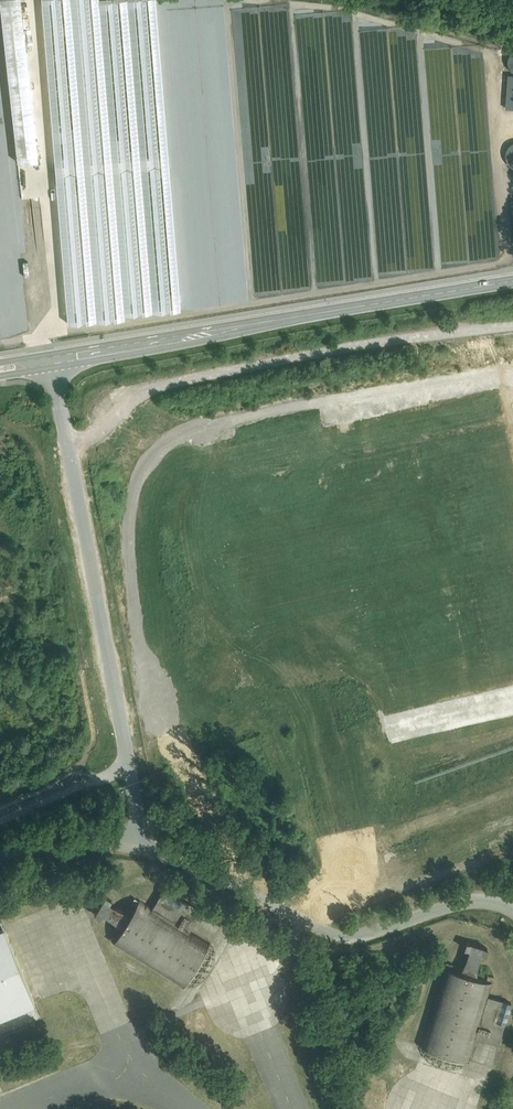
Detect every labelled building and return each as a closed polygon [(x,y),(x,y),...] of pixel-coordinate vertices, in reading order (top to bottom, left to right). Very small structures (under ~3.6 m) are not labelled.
[(19,164),(39,162),(20,0),(0,0),(19,164)] [(152,907),(140,899),(139,900),(134,898),(131,903),(136,906),(131,914),(116,908),(110,904),(112,900),(106,896),(95,914),(101,918),(103,914),(112,920),(122,928),(117,936),(112,933),(109,939),(113,942),(113,943),(184,987),(211,943),(190,930),(202,910),(165,887),(152,907)] [(38,1016),(33,1003),(35,1002),(4,926),(2,927),(0,922),(0,1031),(38,1016)] [(460,971),(451,969),(453,964),(447,962),(445,967),(444,966),(420,1046),(469,1061),(476,1037),(499,1044),(511,1002),(489,995),(493,981),(492,981),(493,976),(487,974),(486,979),(476,976),(478,963),(481,953),(485,955),(487,948),(467,942),(465,949),(469,950),(466,959),(460,971)]
